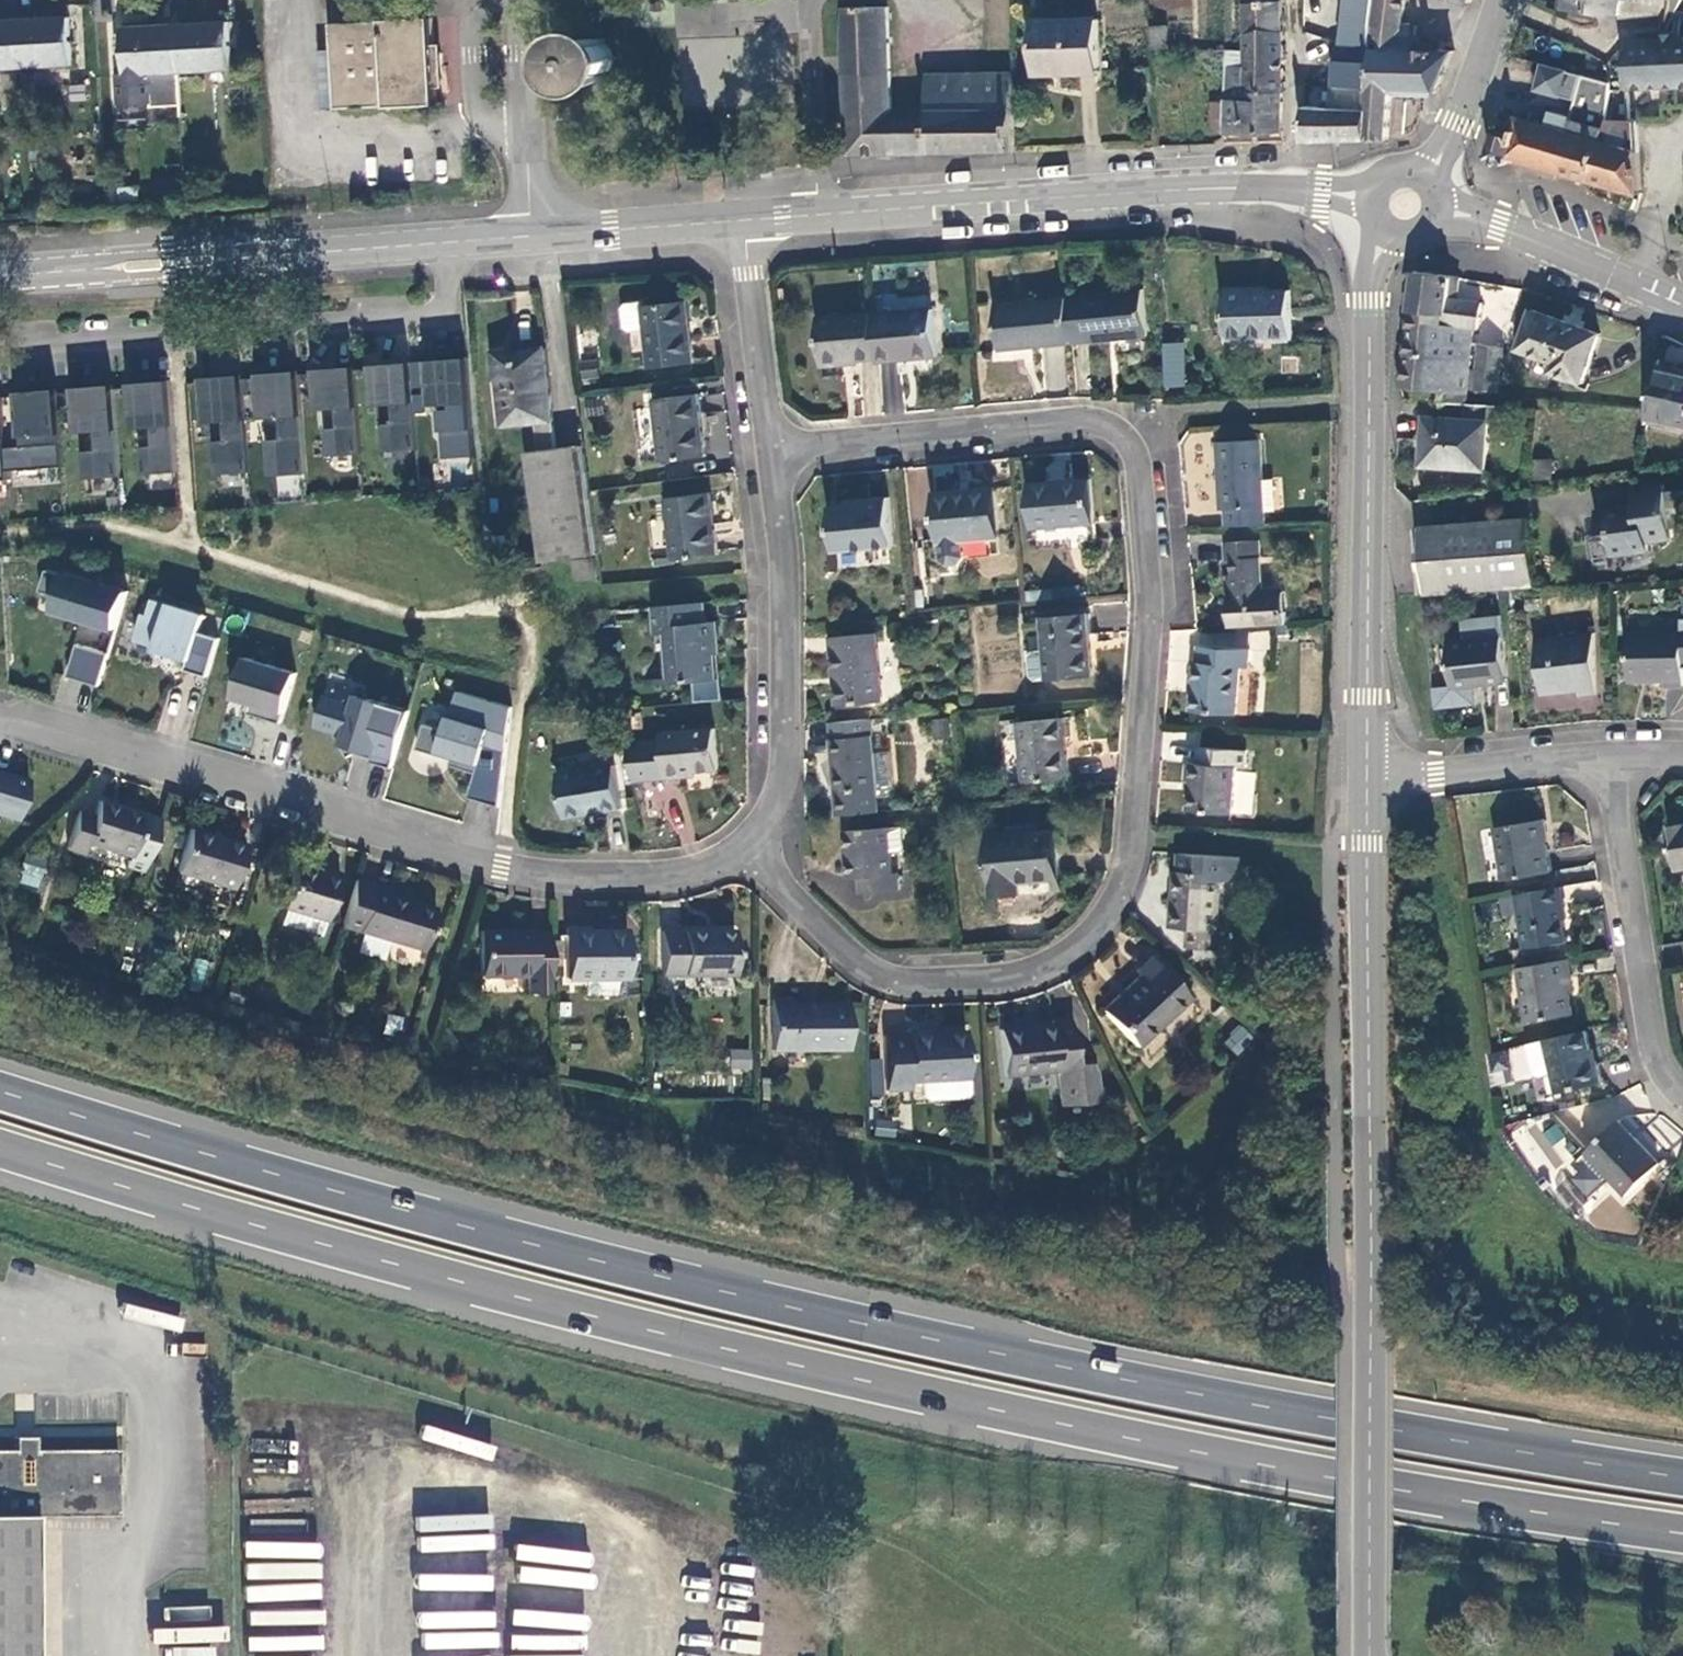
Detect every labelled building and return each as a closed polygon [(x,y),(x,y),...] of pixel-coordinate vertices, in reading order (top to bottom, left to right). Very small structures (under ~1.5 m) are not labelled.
[(1280,0),(1244,0),(1244,36),(1282,32),(1280,0)] [(1375,0),(1345,0),(1343,46),(1373,47),(1375,0)] [(1436,94),(1455,52),(1414,51),(1418,26),(1402,25),(1405,1),(1400,0),(1375,0),(1373,47),(1370,93),(1392,94),(1436,94)] [(1563,9),(1617,16),(1619,0),(1564,0),(1563,9)] [(1015,153),(1014,74),(928,76),(928,110),(892,112),(888,9),(847,9),(845,49),(850,157),(1015,153)] [(16,20),(19,69),(72,66),(70,17),(16,20)] [(437,104),(433,19),(331,24),(336,109),(437,104)] [(1099,19),(1035,20),(1035,73),(1074,72),(1074,77),(1099,76),(1099,19)] [(19,69),(16,20),(0,21),(0,69),(19,69)] [(177,25),(179,74),(231,71),(229,22),(177,25)] [(151,98),(181,96),(179,74),(177,25),(124,28),(124,33),(125,55),(126,64),(119,64),(121,95),(151,94),(151,98)] [(1168,27),(1150,27),(1151,50),(1169,49),(1168,27)] [(1283,95),(1282,32),(1244,36),(1244,52),(1226,51),(1225,95),(1283,95)] [(118,55),(125,55),(124,33),(117,33),(118,55)] [(1623,40),(1625,91),(1682,88),(1682,38),(1623,40)] [(600,42),(595,41),(593,42),(585,46),(583,49),(580,57),(581,63),(584,69),(588,73),(597,75),(602,75),(608,71),(611,67),(613,60),(613,54),(612,50),(607,45),(600,42)] [(1304,142),(1368,140),(1370,93),(1373,47),(1343,46),(1340,88),(1335,87),(1333,109),(1306,108),(1304,142)] [(1127,49),(1129,65),(1141,63),(1139,47),(1127,49)] [(1535,89),(1576,99),(1582,73),(1542,63),(1535,89)] [(1582,73),(1576,99),(1568,129),(1565,129),(1556,171),(1591,180),(1601,139),(1608,115),(1611,81),(1582,73)] [(1368,140),(1388,139),(1392,94),(1370,93),(1368,140)] [(1282,133),(1283,95),(1225,95),(1224,103),(1224,136),(1282,133)] [(1224,136),(1224,103),(1211,103),(1211,135),(1224,136)] [(1509,158),(1556,171),(1565,129),(1520,116),(1515,136),(1509,158)] [(1615,143),(1639,151),(1637,124),(1615,124),(1615,143)] [(1509,158),(1515,136),(1495,130),(1492,140),(1488,139),(1487,144),(1491,144),(1491,159),(1506,164),(1509,158)] [(1615,143),(1601,139),(1591,180),(1641,195),(1639,151),(1615,143)] [(704,180),(705,188),(723,186),(722,178),(704,180)] [(1413,272),(1408,310),(1444,313),(1445,297),(1455,298),(1457,279),(1457,276),(1413,272)] [(1250,292),(1250,288),(1223,289),(1225,343),(1290,340),(1289,291),(1268,292),(1250,292)] [(1066,298),(1071,344),(1147,336),(1142,290),(1066,298)] [(1481,303),(1455,298),(1445,297),(1444,313),(1443,323),(1472,328),(1477,329),(1481,303)] [(998,351),(1071,344),(1066,298),(993,305),(998,351)] [(650,369),(693,363),(686,302),(642,307),(642,303),(625,306),(622,310),(624,328),(628,332),(645,330),(650,369)] [(876,359),(876,363),(936,357),(931,309),(872,316),(876,359)] [(1516,349),(1552,362),(1549,372),(1580,383),(1598,334),(1530,309),(1516,349)] [(1408,310),(1400,385),(1434,389),(1432,402),(1462,404),(1465,403),(1466,393),(1467,389),(1468,369),(1472,328),(1443,323),(1444,313),(1408,310)] [(858,361),(876,359),(872,316),(872,314),(817,319),(822,368),(858,364),(858,361)] [(1467,389),(1497,392),(1502,347),(1479,344),(1475,370),(1468,369),(1467,389)] [(1182,345),(1165,345),(1166,388),(1184,387),(1182,345)] [(496,355),(503,428),(534,424),(537,451),(525,453),(541,562),(595,554),(580,446),(555,449),(545,349),(496,355)] [(478,435),(471,359),(431,362),(435,408),(445,407),(448,438),(478,435)] [(418,451),(412,363),(372,366),(375,407),(393,406),(395,425),(382,426),(384,454),(418,451)] [(1648,408),(1646,419),(1682,427),(1682,371),(1657,365),(1648,408)] [(362,455),(356,368),(316,370),(319,411),(337,410),(338,429),(326,430),(328,458),(362,455)] [(307,475),(299,372),(259,375),(263,420),(281,419),(283,440),(267,442),(270,478),(307,475)] [(250,473),(243,376),(204,378),(207,424),(225,423),(226,442),(214,443),(216,476),(250,473)] [(178,473),(171,381),(131,384),(134,429),(152,428),(154,447),(141,448),(143,476),(178,473)] [(78,434),(96,432),(97,451),(82,452),(84,480),(121,478),(114,385),(74,388),(78,434)] [(62,445),(58,389),(18,392),(22,448),(62,445)] [(661,462),(705,457),(697,395),(654,401),(661,462)] [(1493,423),(1494,406),(1465,403),(1462,404),(1462,419),(1424,417),(1421,466),(1484,470),(1487,423),(1493,423)] [(1226,528),(1264,525),(1259,440),(1216,443),(1219,481),(1224,481),(1226,511),(1226,528)] [(1545,464),(1531,462),(1531,479),(1544,480),(1545,464)] [(1033,546),(1095,541),(1090,480),(1027,485),(1033,546)] [(1611,558),(1647,553),(1646,544),(1670,541),(1663,486),(1631,490),(1633,508),(1595,512),(1597,536),(1608,534),(1611,558)] [(937,543),(999,538),(996,490),(933,496),(937,543)] [(674,561),(717,555),(709,493),(666,499),(674,561)] [(865,507),(847,508),(829,510),(833,551),(892,545),(888,500),(864,501),(865,507)] [(1425,594),(1534,586),(1529,518),(1419,526),(1425,594)] [(1230,628),(1284,625),(1283,613),(1277,613),(1276,593),(1261,594),(1259,542),(1225,543),(1226,562),(1233,562),(1234,582),(1227,582),(1230,628)] [(573,562),(576,581),(596,579),(593,560),(573,562)] [(55,611),(117,630),(129,593),(66,574),(65,576),(48,571),(41,592),(59,597),(55,611)] [(914,593),(916,610),(924,610),(922,592),(914,593)] [(155,600),(150,616),(145,615),(136,642),(156,648),(156,651),(189,661),(186,671),(209,678),(220,640),(200,634),(206,616),(155,600)] [(703,623),(702,604),(654,608),(656,635),(669,635),(672,684),(715,681),(713,656),(718,655),(715,622),(703,623)] [(1047,681),(1093,677),(1087,614),(1041,618),(1047,681)] [(1507,681),(1500,615),(1462,620),(1464,642),(1447,643),(1452,686),(1433,688),(1435,709),(1476,704),(1474,685),(1507,681)] [(1681,619),(1682,631),(1627,632),(1628,681),(1664,680),(1664,685),(1682,685),(1682,667),(1682,619),(1681,619)] [(837,707),(881,702),(875,634),(830,638),(837,707)] [(1594,694),(1592,634),(1536,639),(1542,694),(1577,690),(1578,695),(1594,694)] [(100,687),(103,677),(110,654),(78,645),(69,677),(100,687)] [(1195,662),(1191,712),(1235,715),(1239,667),(1247,668),(1248,651),(1199,647),(1198,663),(1195,662)] [(282,725),(298,674),(246,659),(234,699),(253,704),(249,715),(282,725)] [(344,704),(351,715),(347,728),(335,734),(349,760),(356,755),(362,752),(374,756),(373,760),(372,764),(393,770),(410,712),(370,700),(366,691),(344,704)] [(501,809),(513,709),(459,693),(451,718),(450,717),(446,732),(426,726),(418,751),(453,761),(451,767),(477,775),(470,799),(501,809)] [(1024,783),(1069,778),(1064,719),(1018,723),(1024,783)] [(869,720),(829,724),(838,819),(878,815),(876,791),(873,755),(869,720)] [(660,740),(627,743),(633,781),(684,778),(683,773),(696,772),(717,770),(714,729),(660,734),(660,740)] [(1190,782),(1188,811),(1231,815),(1235,767),(1243,768),(1244,752),(1198,749),(1197,764),(1187,764),(1185,781),(1190,782)] [(362,752),(356,755),(373,760),(374,756),(362,752)] [(890,754),(873,755),(876,791),(894,790),(890,754)] [(564,820),(621,810),(613,766),(557,775),(564,820)] [(0,773),(0,816),(15,821),(28,781),(0,773)] [(64,849),(82,854),(85,845),(127,858),(124,868),(141,873),(157,819),(142,815),(142,814),(96,801),(91,816),(75,812),(64,849)] [(1504,880),(1550,872),(1545,842),(1547,842),(1543,820),(1496,829),(1504,880)] [(1667,827),(1674,872),(1682,871),(1682,824),(1667,827)] [(861,896),(898,892),(897,875),(892,876),(890,853),(888,830),(888,828),(844,833),(849,880),(859,879),(861,896)] [(1007,830),(1008,839),(1027,837),(1026,828),(1007,830)] [(189,829),(175,872),(231,890),(245,847),(189,829)] [(901,829),(888,830),(890,853),(903,852),(901,829)] [(1027,837),(1008,839),(986,841),(991,890),(1018,888),(1018,883),(1059,879),(1055,834),(1027,837)] [(1217,932),(1220,882),(1239,883),(1240,859),(1179,855),(1177,872),(1175,872),(1172,930),(1188,930),(1187,949),(1215,951),(1217,932)] [(23,858),(20,873),(37,878),(41,862),(23,858)] [(285,909),(327,922),(338,874),(320,868),(318,874),(294,867),(284,908),(285,909)] [(354,880),(340,926),(356,931),(421,952),(433,910),(388,896),(389,891),(354,880)] [(1019,896),(1018,888),(991,890),(992,899),(1019,896)] [(1563,906),(1559,888),(1515,895),(1501,897),(1504,916),(1518,914),(1524,948),(1566,942),(1559,907),(1563,906)] [(322,938),(327,922),(285,909),(280,925),(322,938)] [(564,979),(624,979),(624,931),(585,931),(585,928),(563,929),(564,979)] [(547,977),(547,934),(531,934),(531,931),(477,932),(478,977),(547,977)] [(659,976),(733,975),(731,931),(659,932),(659,976)] [(1134,1049),(1187,1000),(1148,957),(1132,972),(1137,977),(1100,1011),(1134,1049)] [(1571,977),(1568,960),(1517,969),(1527,1022),(1572,1015),(1567,991),(1571,990),(1568,977),(1571,977)] [(770,1050),(847,1051),(846,1006),(789,1005),(789,1001),(769,1002),(770,1050)] [(1055,1072),(1059,1107),(1097,1102),(1092,1060),(1087,1054),(1071,1055),(1067,1020),(1049,1022),(1049,1025),(997,1031),(1002,1077),(1055,1072)] [(1239,1056),(1255,1039),(1239,1025),(1223,1043),(1239,1056)] [(884,1092),(906,1091),(906,1083),(918,1083),(918,1097),(923,1100),(961,1098),(965,1094),(962,1032),(924,1034),(924,1031),(903,1032),(903,1037),(881,1038),(884,1092)] [(1593,1063),(1586,1031),(1544,1041),(1527,1045),(1533,1073),(1539,1076),(1552,1073),(1557,1094),(1602,1085),(1597,1062),(1593,1063)] [(731,1049),(730,1069),(751,1070),(751,1049),(731,1049)] [(1628,1197),(1661,1165),(1620,1122),(1586,1154),(1628,1197)] [(42,1447),(118,1450),(118,1431),(96,1430),(96,1441),(42,1440),(42,1447)] [(32,1517),(115,1517),(115,1451),(33,1451),(32,1440),(13,1439),(13,1452),(0,1452),(0,1655),(33,1655),(32,1517)] [(419,1627),(493,1626),(492,1516),(419,1516),(419,1533),(419,1590),(455,1590),(455,1607),(434,1607),(434,1611),(419,1612),(419,1627)] [(164,1631),(228,1634),(228,1625),(210,1624),(210,1608),(166,1606),(164,1631)] [(255,1611),(254,1638),(324,1640),(325,1613),(255,1611)]
